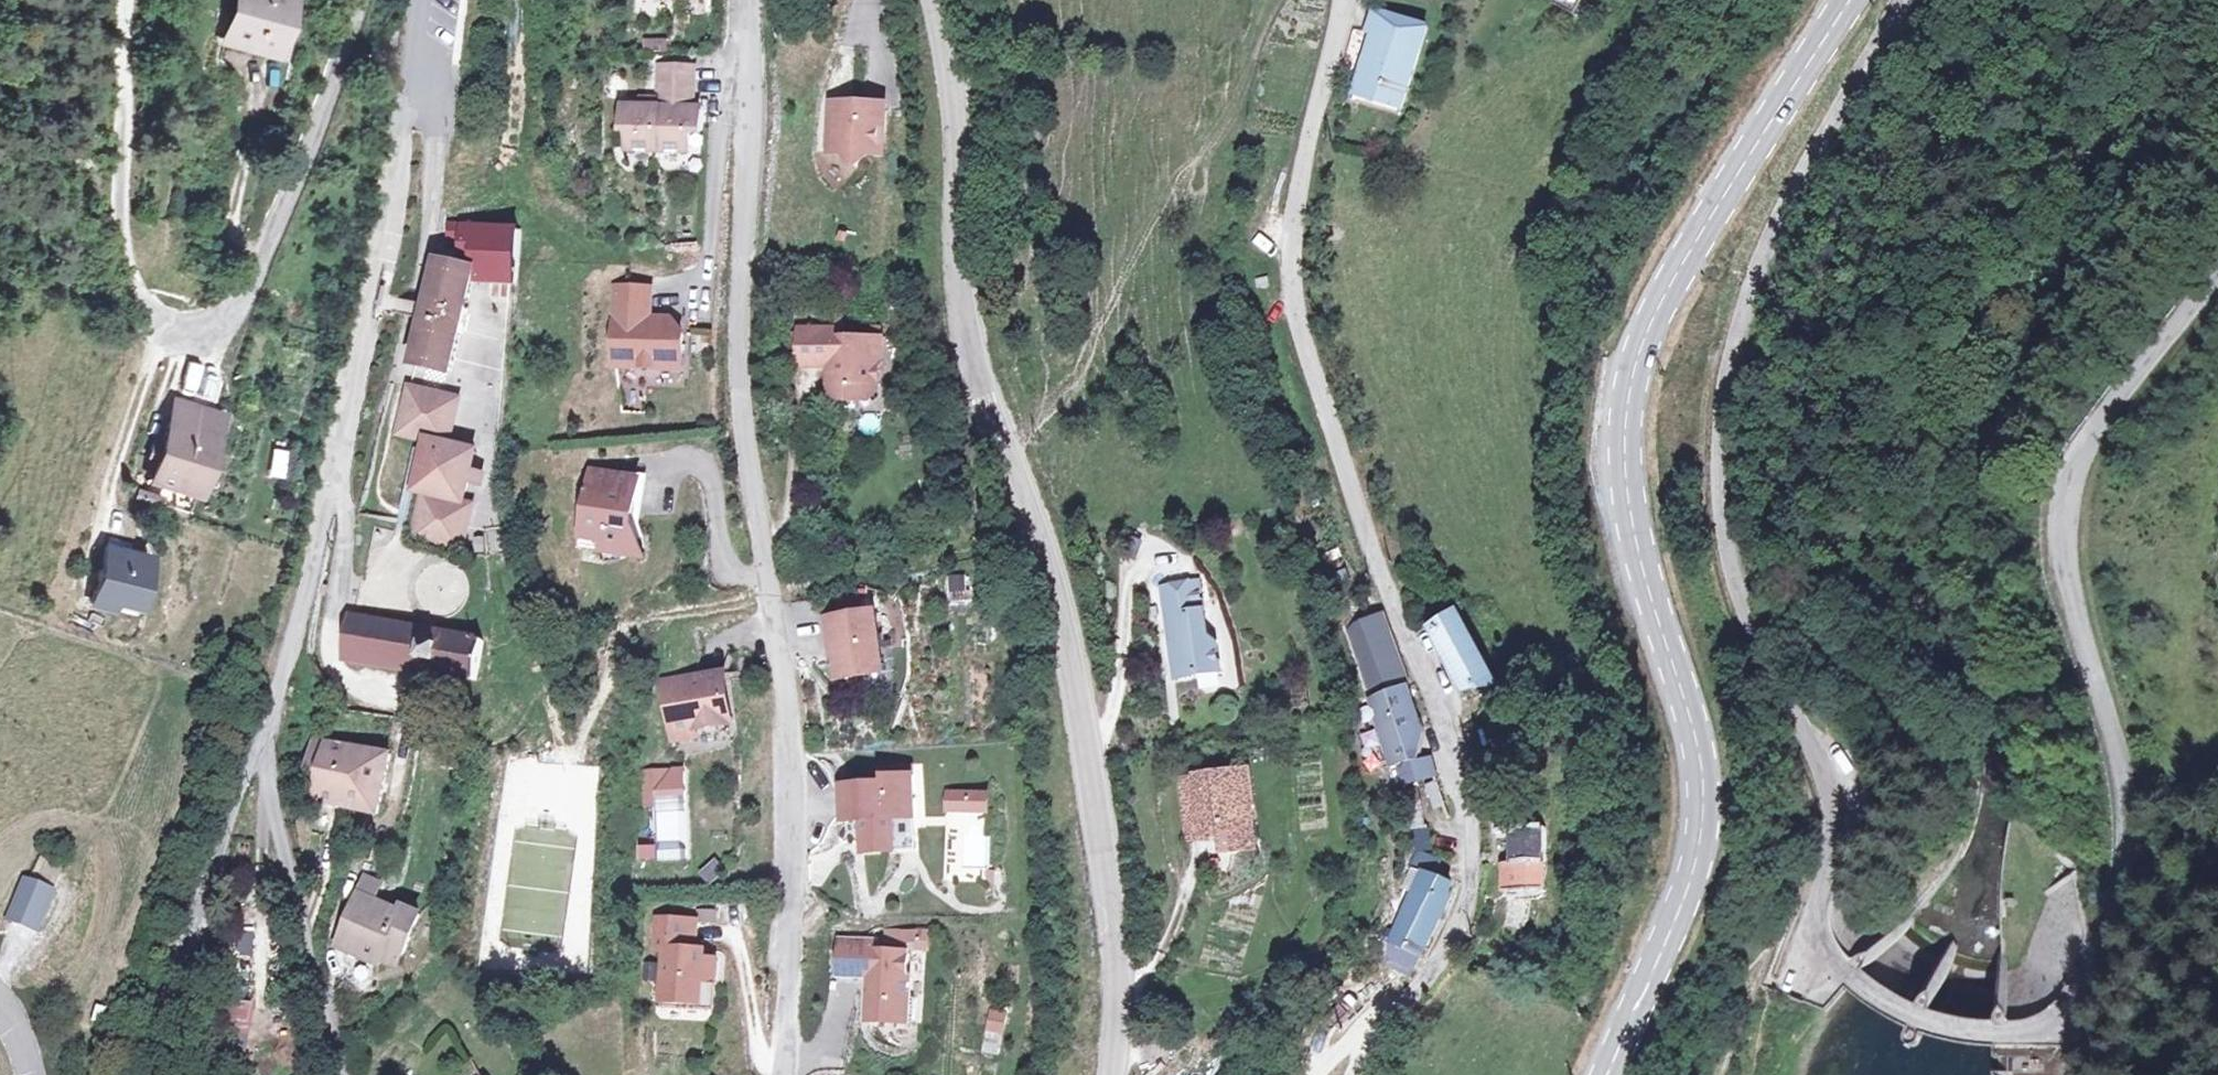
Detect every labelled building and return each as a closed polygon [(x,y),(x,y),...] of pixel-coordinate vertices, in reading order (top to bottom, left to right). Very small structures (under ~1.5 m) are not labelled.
[(209,24),(268,40),(282,0),(217,0),(209,24)] [(1394,20),(1388,42),(1395,43),(1378,100),(1426,114),(1450,33),(1394,20)] [(413,24),(402,23),(401,37),(412,38),(413,24)] [(705,70),(671,68),(667,110),(631,108),(630,131),(637,132),(636,150),(697,154),(699,136),(711,136),(712,113),(703,112),(686,111),(686,102),(703,103),(705,70)] [(896,93),(843,90),(840,138),(853,138),(865,152),(880,140),(894,128),(896,93)] [(686,111),(703,112),(703,103),(686,102),(686,111)] [(893,141),(894,128),(880,140),(893,141)] [(535,279),(543,219),(469,214),(466,229),(480,229),(479,244),(474,244),(470,259),(492,265),(490,274),(535,279)] [(487,284),(490,274),(492,265),(470,259),(452,254),(438,305),(425,352),(467,364),(487,284)] [(1275,268),(1276,288),(1288,287),(1287,267),(1275,268)] [(660,278),(625,276),(619,353),(689,358),(692,324),(681,310),(658,308),(648,308),(648,298),(658,299),(660,278)] [(658,299),(648,298),(648,308),(658,308),(658,299)] [(841,321),(806,319),(805,353),(838,354),(837,388),(874,389),(884,381),(885,350),(879,350),(879,330),(840,329),(841,321)] [(890,331),(879,330),(879,350),(885,350),(889,351),(890,331)] [(473,390),(422,377),(409,423),(436,431),(424,483),(432,485),(447,488),(461,436),(473,390)] [(169,387),(163,407),(173,411),(180,391),(169,387)] [(150,443),(144,462),(162,469),(156,487),(177,495),(184,476),(187,465),(209,400),(180,391),(173,411),(163,407),(155,429),(147,426),(142,441),(150,443)] [(487,443),(461,436),(447,488),(473,495),(487,443)] [(274,476),(278,447),(264,445),(260,474),(274,476)] [(130,471),(126,480),(147,488),(150,479),(130,471)] [(645,480),(600,474),(588,548),(617,552),(645,540),(634,514),(636,503),(643,498),(645,480)] [(474,544),(485,498),(473,495),(447,488),(432,485),(421,530),(439,535),(474,544)] [(92,534),(73,593),(115,603),(131,547),(92,534)] [(645,540),(617,552),(651,556),(645,540)] [(1201,607),(1206,665),(1244,662),(1242,635),(1223,622),(1230,614),(1227,573),(1191,578),(1194,609),(1201,607)] [(946,575),(946,598),(963,598),(964,576),(946,575)] [(1496,665),(1466,601),(1433,617),(1464,681),(1496,665)] [(877,604),(829,611),(832,630),(837,630),(842,671),(885,665),(877,604)] [(361,607),(354,652),(486,670),(492,626),(361,607)] [(1200,666),(1206,665),(1201,607),(1194,609),(1200,666)] [(1384,607),(1374,611),(1351,618),(1367,683),(1406,674),(1408,673),(1403,661),(1384,607)] [(832,630),(829,630),(832,652),(839,651),(837,630),(832,630)] [(738,665),(713,668),(713,673),(738,670),(738,665)] [(713,668),(677,672),(682,705),(685,728),(707,725),(706,718),(745,714),(738,670),(713,673),(713,668)] [(1406,674),(1367,683),(1385,752),(1422,745),(1408,673),(1406,674)] [(330,784),(329,794),(357,800),(394,808),(406,744),(343,733),(328,730),(318,783),(330,784)] [(917,758),(889,760),(890,769),(918,767),(917,758)] [(680,760),(657,760),(657,781),(666,781),(680,760)] [(890,775),(848,779),(850,812),(870,811),(870,844),(902,841),(900,810),(920,808),(918,767),(890,769),(890,775)] [(1238,833),(1240,851),(1269,849),(1268,815),(1259,815),(1259,796),(1268,795),(1267,768),(1200,773),(1203,835),(1238,833)] [(1424,808),(1436,805),(1431,780),(1418,782),(1424,808)] [(666,781),(657,781),(657,794),(665,794),(666,781)] [(327,804),(329,794),(330,784),(318,783),(314,801),(327,804)] [(972,786),(954,785),(953,802),(971,803),(972,786)] [(993,787),(972,786),(971,803),(992,804),(993,787)] [(1259,815),(1268,815),(1268,795),(1259,796),(1259,815)] [(922,840),(920,808),(900,810),(902,841),(922,840)] [(1507,850),(1508,878),(1546,875),(1543,813),(1517,815),(1518,849),(1507,850)] [(1429,833),(1428,815),(1411,815),(1414,835),(1429,833)] [(1417,855),(1429,861),(1439,865),(1447,847),(1425,838),(1417,855)] [(727,850),(715,860),(725,872),(737,862),(727,850)] [(720,877),(725,872),(715,860),(711,865),(720,877)] [(1396,930),(1426,941),(1458,887),(1451,883),(1454,870),(1439,865),(1429,861),(1396,930)] [(20,881),(6,918),(35,928),(50,893),(20,881)] [(351,938),(360,943),(393,949),(397,950),(412,953),(433,906),(417,900),(414,906),(373,886),(351,938)] [(725,900),(711,900),(710,911),(724,912),(725,900)] [(706,910),(668,908),(665,939),(675,939),(671,990),(710,993),(711,969),(713,949),(703,949),(704,940),(706,910)] [(920,922),(892,921),(892,930),(920,931),(920,922)] [(933,922),(920,922),(920,939),(932,939),(933,922)] [(879,931),(847,929),(846,963),(876,965),(881,965),(880,972),(876,971),(873,1009),(904,1010),(905,987),(916,988),(918,966),(913,966),(915,942),(880,943),(879,931)] [(1385,952),(1408,965),(1426,941),(1396,930),(1385,952)] [(714,941),(704,940),(703,949),(713,949),(714,941)] [(1426,941),(1408,965),(1418,973),(1420,966),(1426,941)] [(393,949),(360,943),(388,959),(393,949)] [(726,951),(713,949),(711,969),(724,970),(726,951)] [(916,988),(905,987),(904,1010),(915,1011),(916,988)] [(215,1047),(245,1059),(264,1013),(234,1001),(215,1047)] [(984,1007),(978,1027),(996,1032),(1001,1011),(984,1007)]
